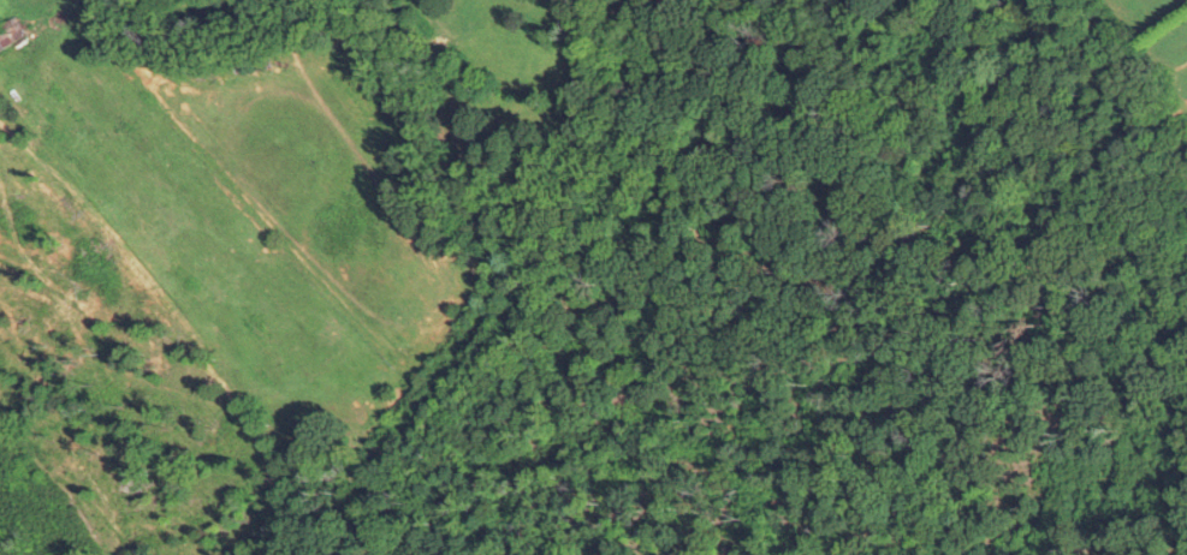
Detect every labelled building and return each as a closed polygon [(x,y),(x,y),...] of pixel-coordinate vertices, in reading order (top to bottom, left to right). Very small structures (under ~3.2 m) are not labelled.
[(25,36),(14,17),(0,25),(0,52),(25,36)]
